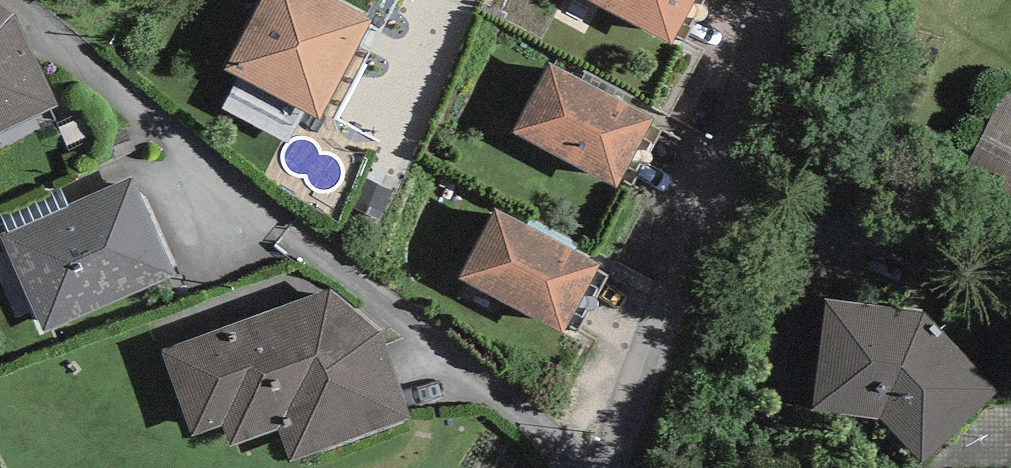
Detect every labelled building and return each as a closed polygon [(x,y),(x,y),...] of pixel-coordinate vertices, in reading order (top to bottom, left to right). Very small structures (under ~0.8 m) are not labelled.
[(225,70),(238,77),(303,111),(320,120),(373,21),(335,0),(263,0),(225,70)] [(672,43),(695,0),(589,0),(672,43)] [(60,105),(15,14),(0,3),(0,133),(60,105)] [(550,65),(512,133),(617,190),(655,121),(550,65)] [(287,142),(303,111),(238,77),(222,107),(287,142)] [(986,157),(1010,168),(1010,103),(986,157)] [(44,331),(176,274),(131,178),(68,206),(7,231),(0,234),(0,236),(44,331)] [(0,210),(0,214),(7,231),(68,206),(59,185),(0,210)] [(496,209),(459,280),(565,334),(602,264),(496,209)] [(328,288),(162,349),(193,435),(223,425),(231,447),(279,429),(289,462),(411,418),(382,334),(328,288)] [(924,310),(825,298),(811,411),(881,418),(922,462),(1003,388),(924,310)]
